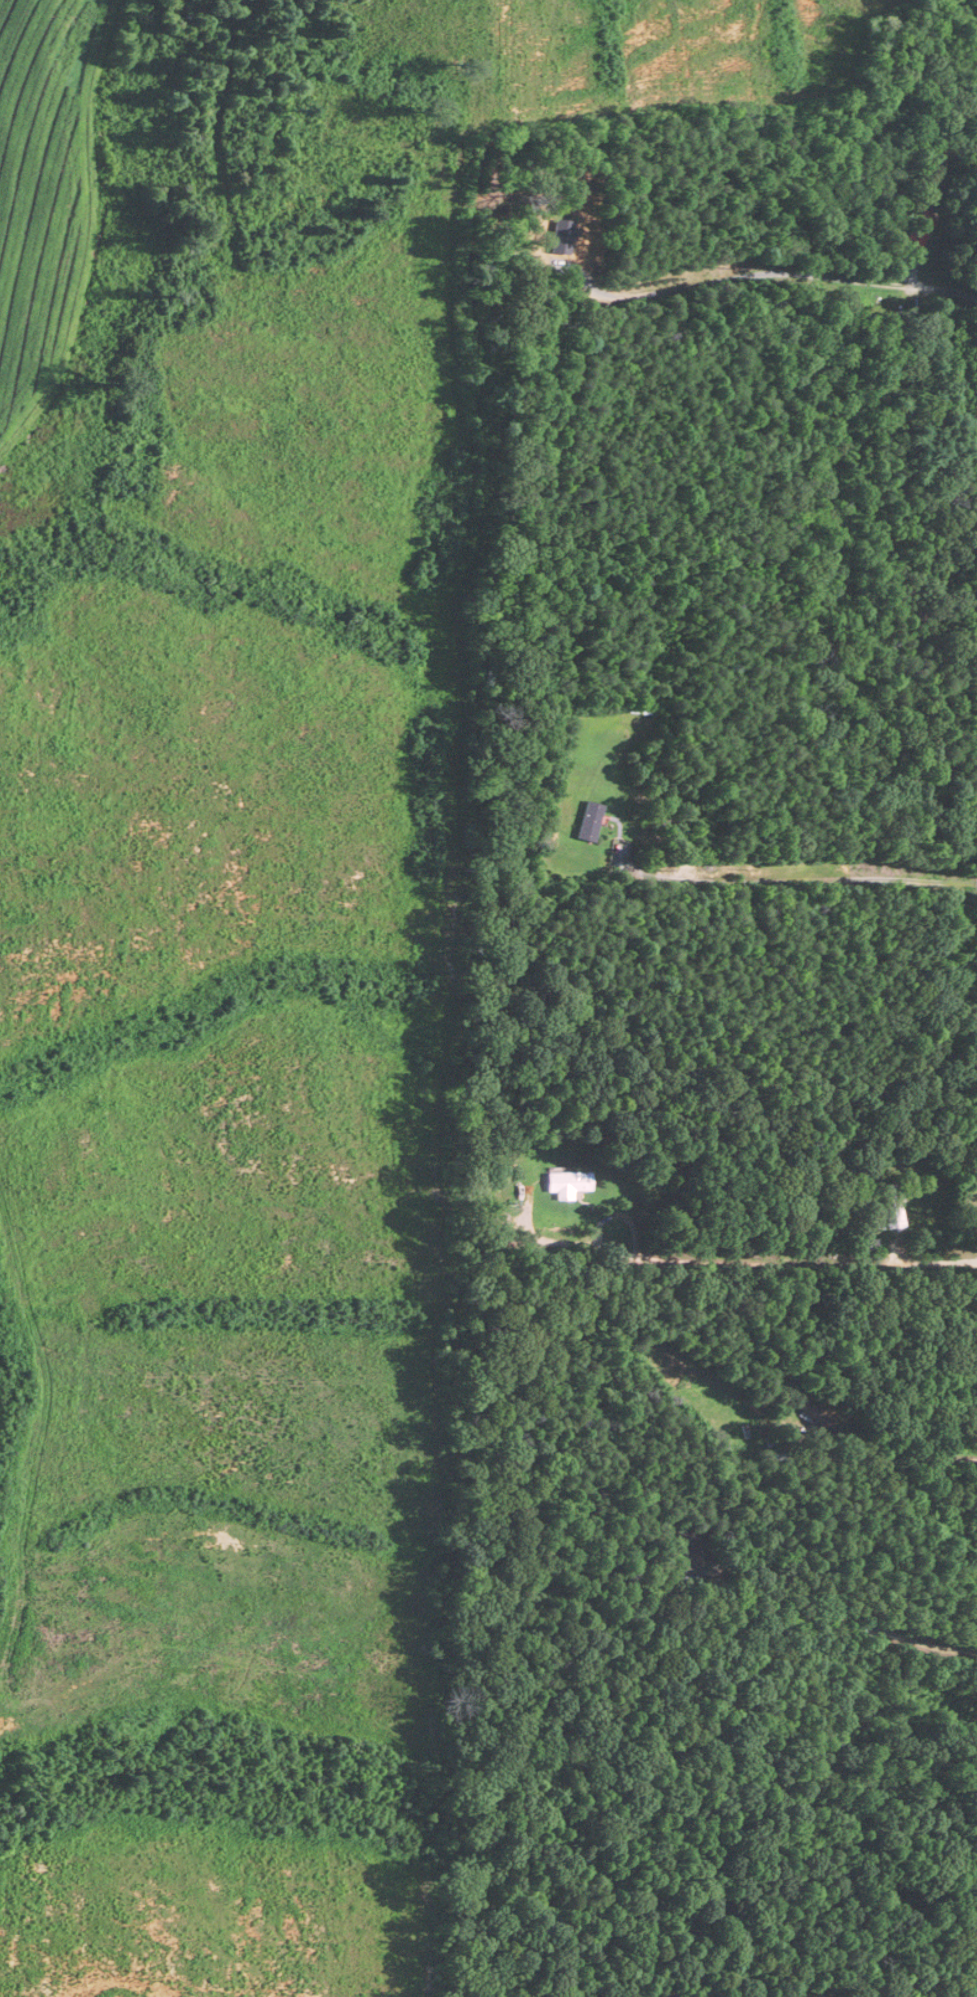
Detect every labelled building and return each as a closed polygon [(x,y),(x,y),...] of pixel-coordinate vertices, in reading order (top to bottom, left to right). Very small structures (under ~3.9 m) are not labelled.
[(954,148),(943,146),(939,165),(950,167),(954,148)] [(597,842),(606,804),(588,800),(579,838),(597,842)] [(557,1200),(575,1200),(575,1190),(593,1190),(593,1172),(548,1172),(548,1192),(557,1192),(557,1200)] [(884,1231),(905,1226),(895,1183),(874,1187),(884,1231)]
